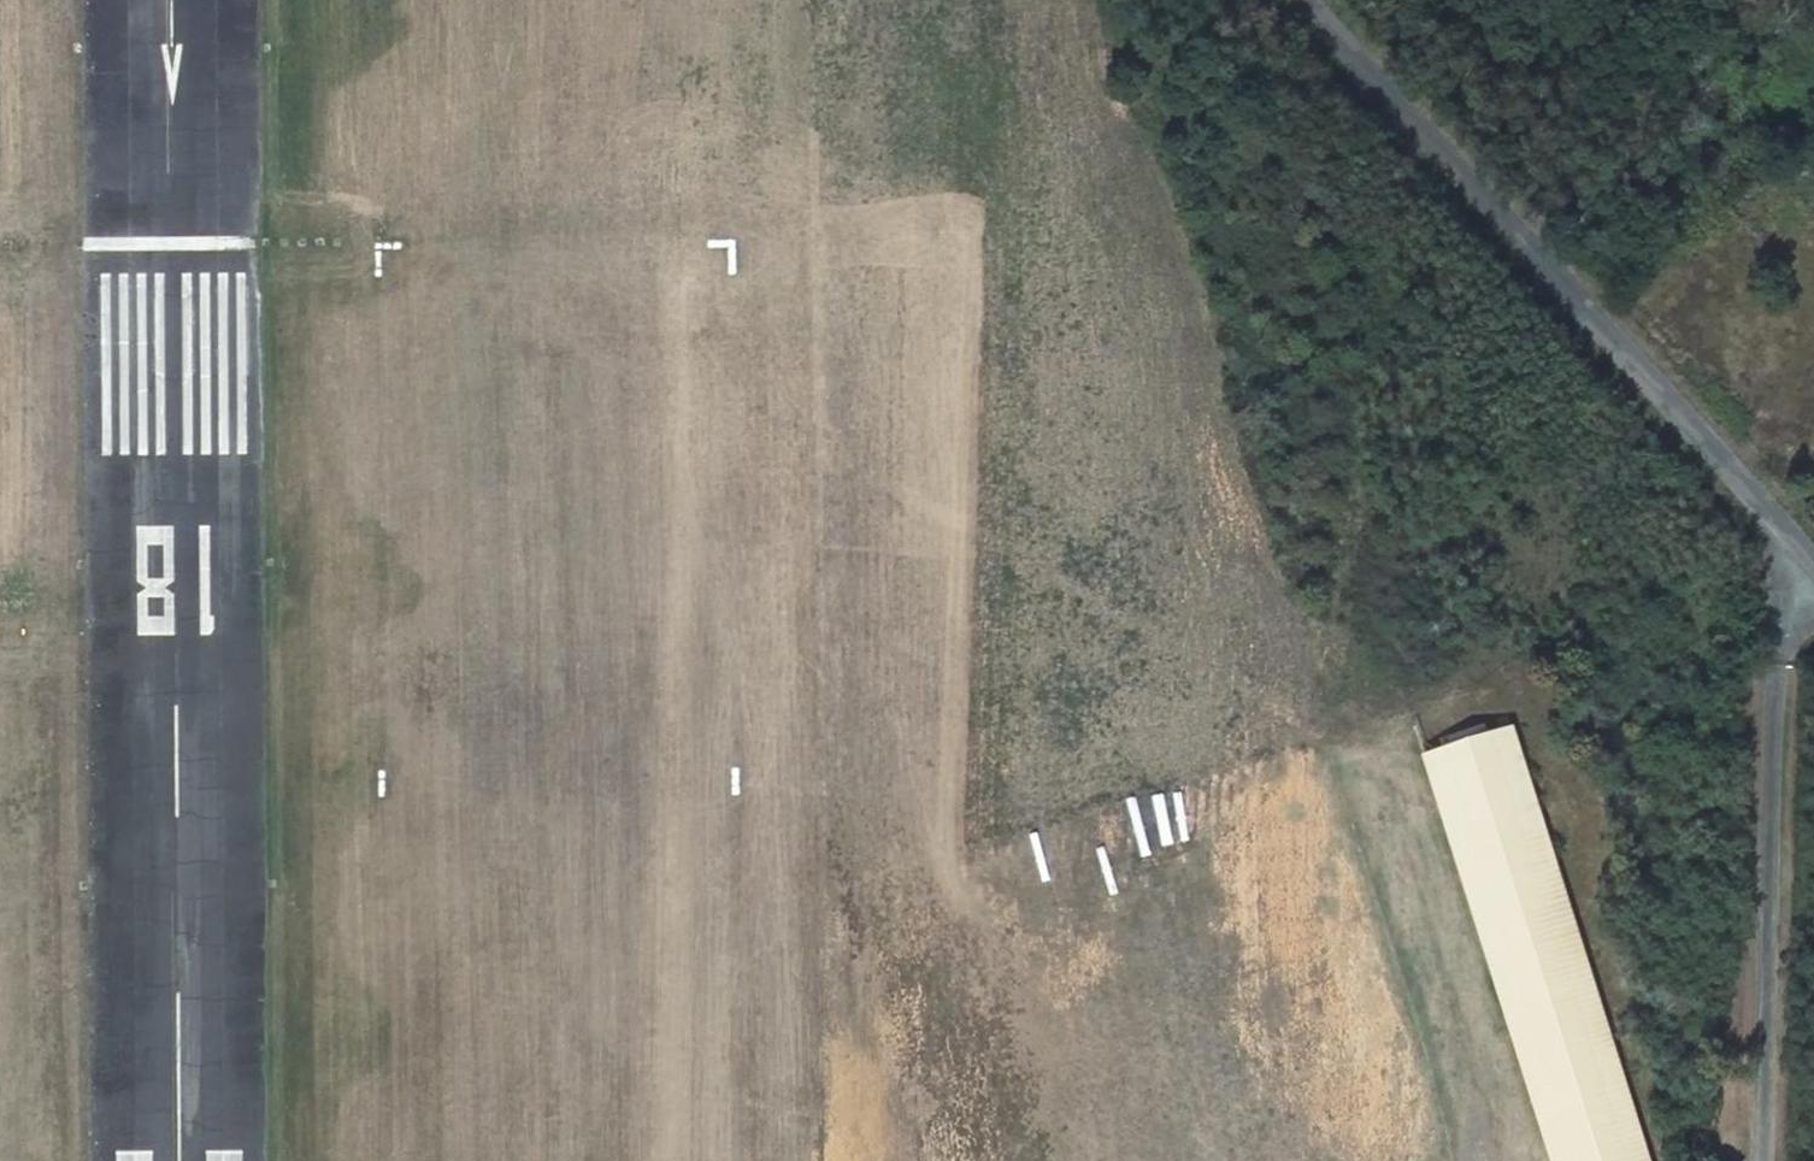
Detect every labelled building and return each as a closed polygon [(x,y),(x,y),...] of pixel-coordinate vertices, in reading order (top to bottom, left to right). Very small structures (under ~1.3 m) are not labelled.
[(1552,1160),(1645,1160),(1508,728),(1422,755),(1552,1160)]
